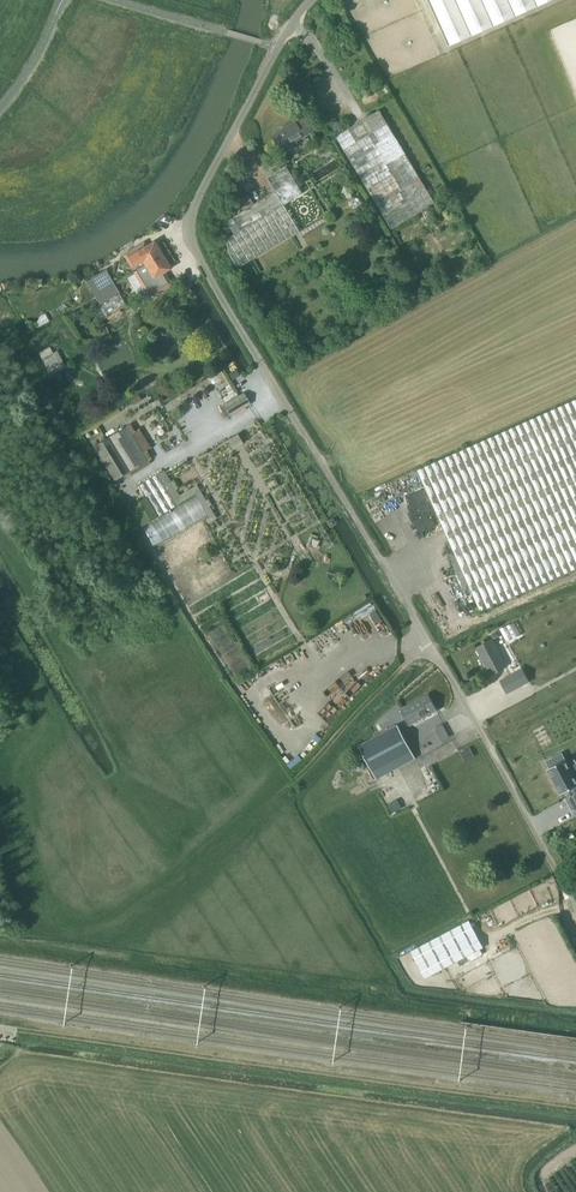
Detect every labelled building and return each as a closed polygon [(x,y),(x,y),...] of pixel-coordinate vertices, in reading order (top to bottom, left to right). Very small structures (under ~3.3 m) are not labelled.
[(446,42),(541,0),(427,0),(446,42)] [(334,137),(390,229),(434,203),(378,111),(334,137)] [(295,141),(311,131),(304,119),(296,124),(294,121),(271,135),(281,151),(282,152),(285,153),(295,146),(296,143),(295,141)] [(274,191),(253,204),(244,210),(225,221),(233,234),(224,240),(228,256),(236,269),(298,231),(282,205),(301,193),(285,167),(266,178),(274,191)] [(238,201),(244,210),(253,204),(248,195),(238,201)] [(350,207),(354,210),(358,209),(361,205),(360,200),(356,198),(352,198),(349,202),(350,207)] [(136,265),(138,269),(161,255),(153,242),(138,251),(136,247),(133,249),(124,255),(129,264),(131,268),(136,265)] [(161,255),(138,269),(134,272),(143,287),(144,286),(146,288),(155,290),(157,289),(158,290),(170,283),(166,277),(164,277),(162,273),(169,268),(161,255)] [(86,281),(94,295),(113,284),(105,270),(86,281)] [(113,284),(94,295),(99,304),(92,308),(99,321),(125,306),(125,307),(126,307),(118,293),(113,284)] [(69,327),(64,329),(62,330),(67,339),(73,335),(69,327)] [(106,335),(102,328),(92,334),(96,341),(106,335)] [(32,341),(43,361),(48,371),(59,365),(53,354),(55,352),(45,334),(32,341)] [(228,373),(232,379),(238,375),(235,369),(228,373)] [(244,393),(223,405),(229,416),(250,404),(244,393)] [(480,611),(575,569),(575,399),(417,470),(480,611)] [(147,461),(125,427),(94,446),(115,481),(147,461)] [(148,497),(142,501),(130,508),(141,526),(179,503),(162,475),(160,472),(140,484),(148,497)] [(311,537),(308,546),(316,548),(319,540),(311,537)] [(497,636),(494,630),(487,633),(491,639),(497,636)] [(476,648),(491,675),(505,667),(491,640),(476,648)] [(528,682),(521,669),(500,681),(507,694),(528,682)] [(401,709),(409,725),(436,710),(432,702),(431,702),(428,695),(423,697),(401,709)] [(408,740),(415,757),(452,740),(445,723),(408,740)] [(365,758),(376,779),(415,758),(397,725),(376,736),(358,746),(365,758)] [(574,760),(568,763),(565,759),(565,760),(561,753),(546,762),(549,768),(547,769),(554,782),(561,794),(565,792),(568,797),(566,799),(573,812),(575,810),(575,764),(574,760)] [(411,951),(426,979),(445,968),(483,948),(468,920),(411,951)]
